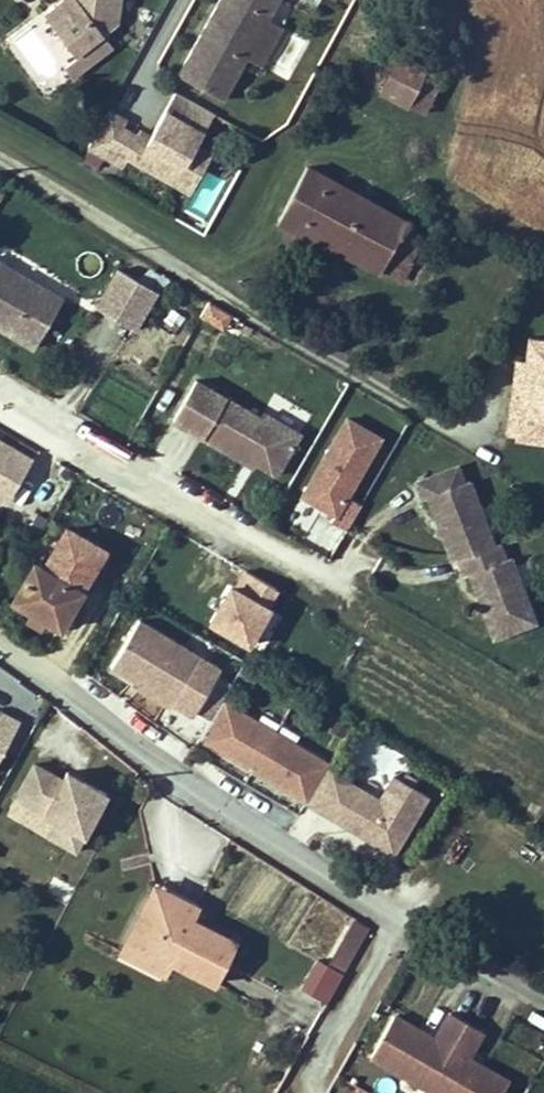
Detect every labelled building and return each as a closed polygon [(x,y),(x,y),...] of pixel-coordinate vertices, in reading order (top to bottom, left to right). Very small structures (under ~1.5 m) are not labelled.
[(119,0),(72,0),(48,19),(76,55),(116,25),(119,0)] [(245,3),(238,0),(222,0),(207,28),(212,31),(208,39),(202,36),(182,74),(226,101),(249,59),(271,20),(282,0),(247,0),(245,3)] [(393,21),(383,16),(378,25),(388,30),(393,21)] [(266,68),(287,29),(271,20),(249,59),(266,68)] [(207,28),(202,36),(208,39),(212,31),(207,28)] [(401,55),(424,67),(428,57),(406,46),(401,55)] [(401,55),(399,54),(380,92),(423,114),(442,75),(424,67),(401,55)] [(141,138),(129,160),(178,187),(199,148),(218,115),(179,94),(155,138),(152,144),(141,138)] [(111,113),(91,150),(110,160),(126,130),(130,123),(111,113)] [(129,160),(141,138),(126,130),(110,160),(125,168),(129,160)] [(144,133),(141,138),(152,144),(155,138),(144,133)] [(199,148),(178,187),(193,195),(214,156),(199,148)] [(279,221),(299,231),(324,182),(303,171),(279,221)] [(405,222),(324,182),(299,231),(380,271),(405,222)] [(418,228),(424,217),(431,205),(426,202),(429,195),(424,192),(405,222),(418,228)] [(418,228),(405,222),(380,271),(400,281),(411,262),(415,264),(424,248),(430,235),(418,228)] [(0,268),(0,325),(47,353),(75,304),(60,295),(46,298),(25,286),(21,272),(4,262),(0,268)] [(141,283),(121,319),(159,341),(180,305),(141,283)] [(207,299),(197,316),(221,330),(231,313),(207,299)] [(530,339),(528,362),(526,378),(517,377),(510,436),(543,440),(543,340),(530,339)] [(528,362),(519,361),(517,377),(526,378),(528,362)] [(253,419),(188,383),(166,422),(203,443),(206,438),(220,446),(271,475),(294,434),(257,413),(253,419)] [(349,420),(305,497),(339,516),(382,439),(349,420)] [(33,453),(0,435),(0,500),(5,502),(33,453)] [(206,438),(203,443),(217,451),(220,446),(206,438)] [(481,608),(492,636),(533,621),(509,556),(503,558),(497,541),(491,543),(468,480),(462,481),(456,465),(415,480),(421,497),(426,495),(437,522),(444,526),(441,533),(450,559),(456,557),(462,573),(467,571),(477,597),(485,600),(481,608)] [(303,504),(289,495),(282,507),(296,515),(303,504)] [(444,526),(437,522),(433,530),(441,533),(444,526)] [(30,609),(47,619),(59,627),(92,572),(44,544),(13,599),(30,609)] [(247,642),(278,587),(235,563),(204,618),(247,642)] [(485,600),(477,597),(474,604),(481,608),(485,600)] [(25,621),(41,630),(47,619),(30,609),(25,621)] [(219,668),(135,618),(111,662),(193,713),(219,668)] [(278,731),(224,699),(199,741),(252,773),(278,731)] [(17,724),(2,715),(0,718),(0,756),(17,724)] [(331,762),(278,731),(252,773),(306,805),(328,767),(331,762)] [(57,780),(33,767),(18,798),(59,819),(50,838),(76,853),(106,795),(62,769),(57,780)] [(386,802),(328,767),(306,805),(396,857),(431,800),(399,781),(386,802)] [(51,875),(44,893),(67,901),(73,883),(51,875)] [(145,895),(187,918),(193,906),(151,885),(145,895)] [(187,918),(145,895),(118,949),(142,962),(149,950),(167,959),(210,982),(232,941),(187,918)] [(355,913),(329,960),(344,968),(370,922),(355,913)] [(149,950),(142,962),(161,971),(167,959),(149,950)] [(344,968),(317,954),(301,983),(327,997),(344,968)] [(395,1011),(371,1050),(441,1092),(491,1092),(501,1076),(476,1061),(474,1066),(465,1060),(463,1053),(478,1028),(448,1010),(433,1034),(426,1036),(417,1030),(420,1026),(395,1011)] [(426,1036),(433,1034),(420,1026),(417,1030),(426,1036)] [(476,1061),(463,1053),(465,1060),(474,1066),(476,1061)]
